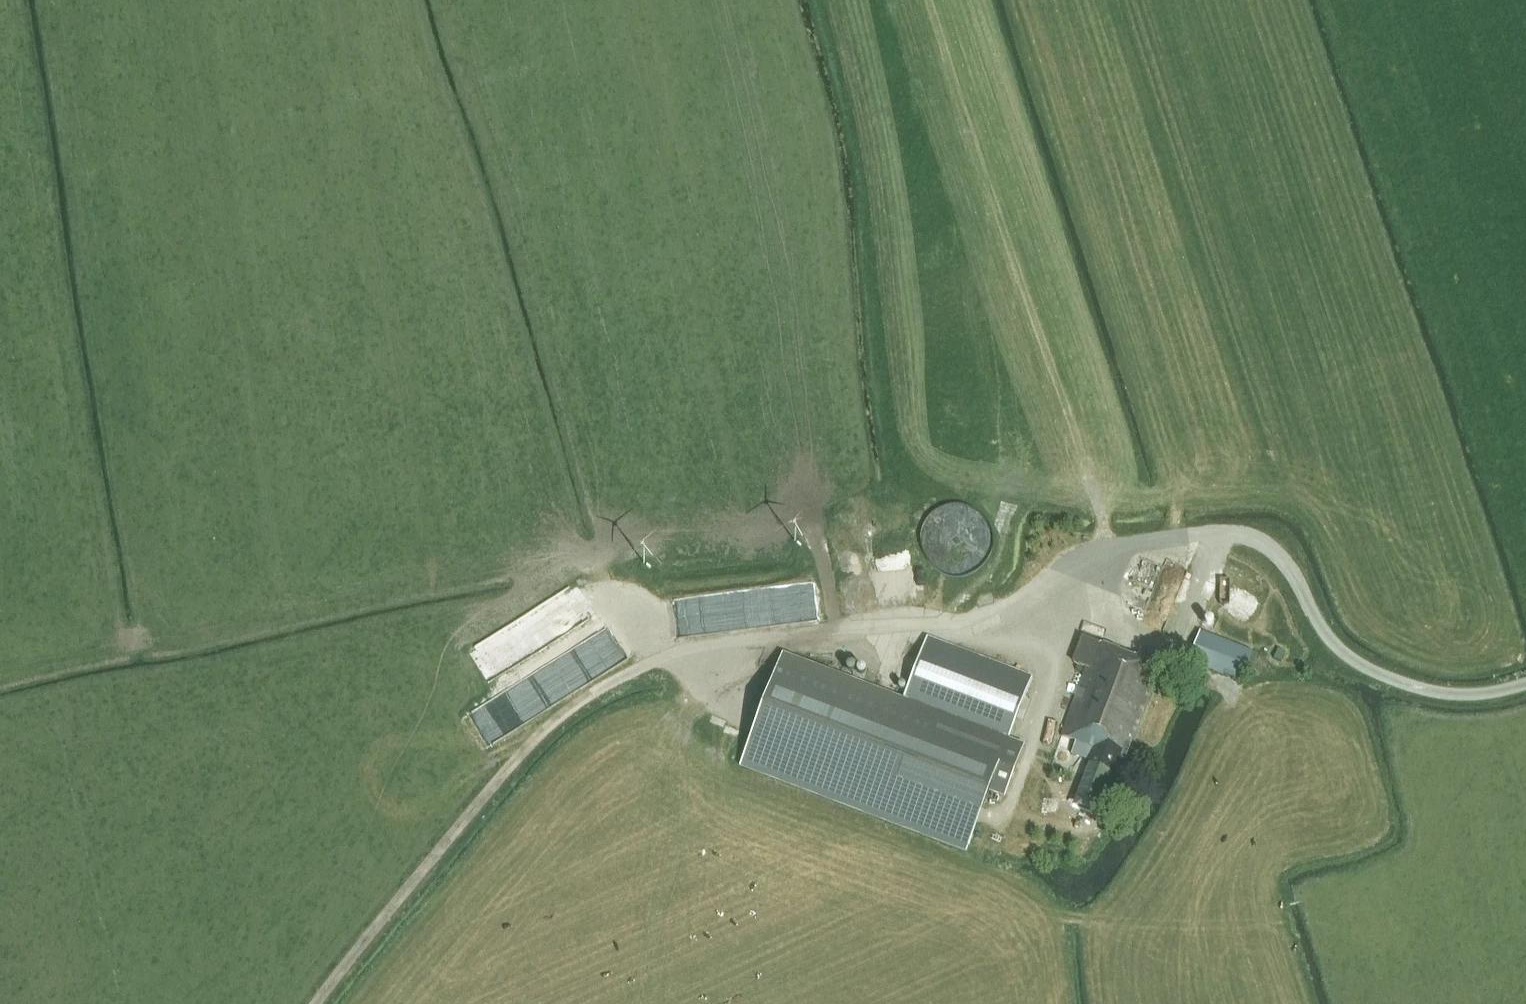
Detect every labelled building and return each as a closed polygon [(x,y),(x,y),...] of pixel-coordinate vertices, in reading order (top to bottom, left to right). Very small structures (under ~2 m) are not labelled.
[(924,557),(930,566),(941,573),(952,576),(965,576),(976,571),(986,563),(992,552),(994,540),(992,528),(987,518),(978,509),(967,504),(956,503),(944,505),(935,510),(927,517),(922,527),(920,537),(920,547),(924,557)] [(497,680),(553,651),(536,619),(481,648),(497,680)] [(1188,661),(1240,682),(1253,651),(1200,631),(1188,661)] [(966,853),(989,792),(1004,798),(1025,745),(1009,739),(1032,677),(927,637),(903,699),(782,653),(739,767),(966,853)] [(1152,662),(1083,637),(1076,659),(1079,660),(1077,666),(1086,669),(1075,699),(1062,734),(1065,736),(1079,741),(1074,754),(1091,760),(1074,804),(1096,813),(1117,757),(1124,761),(1160,667),(1152,662)]
